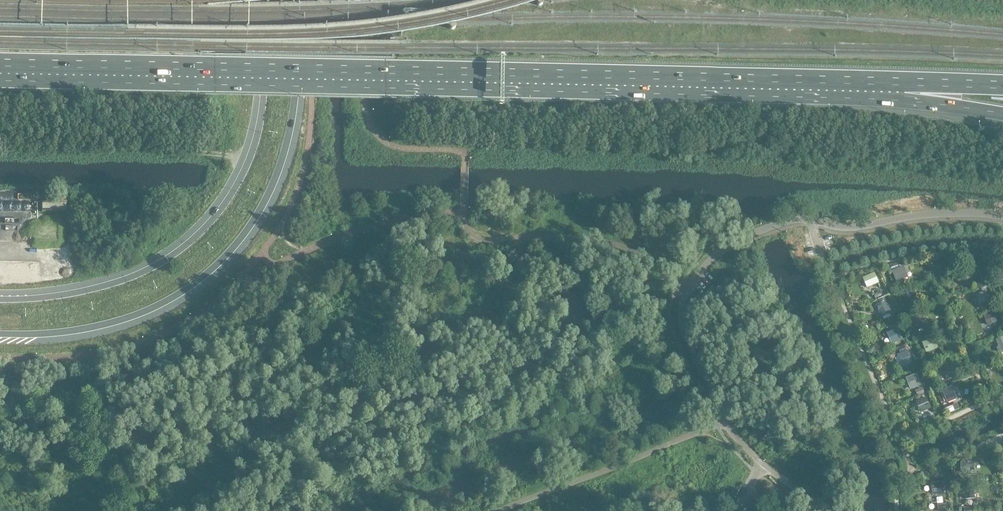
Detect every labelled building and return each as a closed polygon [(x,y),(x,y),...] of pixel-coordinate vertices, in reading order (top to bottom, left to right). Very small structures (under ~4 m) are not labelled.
[(904,267),(892,272),(897,283),(909,278),(904,267)] [(982,279),(976,267),(971,269),(976,281),(982,279)] [(875,273),(863,279),(867,289),(879,284),(875,273)] [(919,303),(914,290),(902,294),(908,308),(919,303)] [(986,291),(975,296),(980,306),(991,301),(986,291)] [(887,302),(876,306),(881,318),(892,314),(887,302)] [(1001,324),(996,312),(984,317),(988,327),(994,325),(995,327),(1001,324)] [(922,315),(912,319),(917,332),(927,328),(922,315)] [(898,329),(887,334),(892,345),(903,340),(898,329)] [(939,349),(934,338),(922,343),(927,354),(939,349)] [(907,351),(897,355),(902,369),(913,365),(907,351)] [(935,370),(939,381),(949,376),(945,366),(935,370)] [(922,386),(917,374),(906,379),(911,391),(922,386)] [(956,393),(953,386),(942,391),(948,404),(957,400),(954,394),(956,393)] [(927,398),(916,402),(920,414),(932,409),(927,398)] [(975,471),(975,460),(961,460),(961,471),(975,471)] [(944,484),(943,481),(932,482),(933,494),(938,494),(938,495),(945,495),(944,491),(945,491),(945,484),(944,484)] [(964,487),(965,499),(975,498),(974,486),(964,487)]
